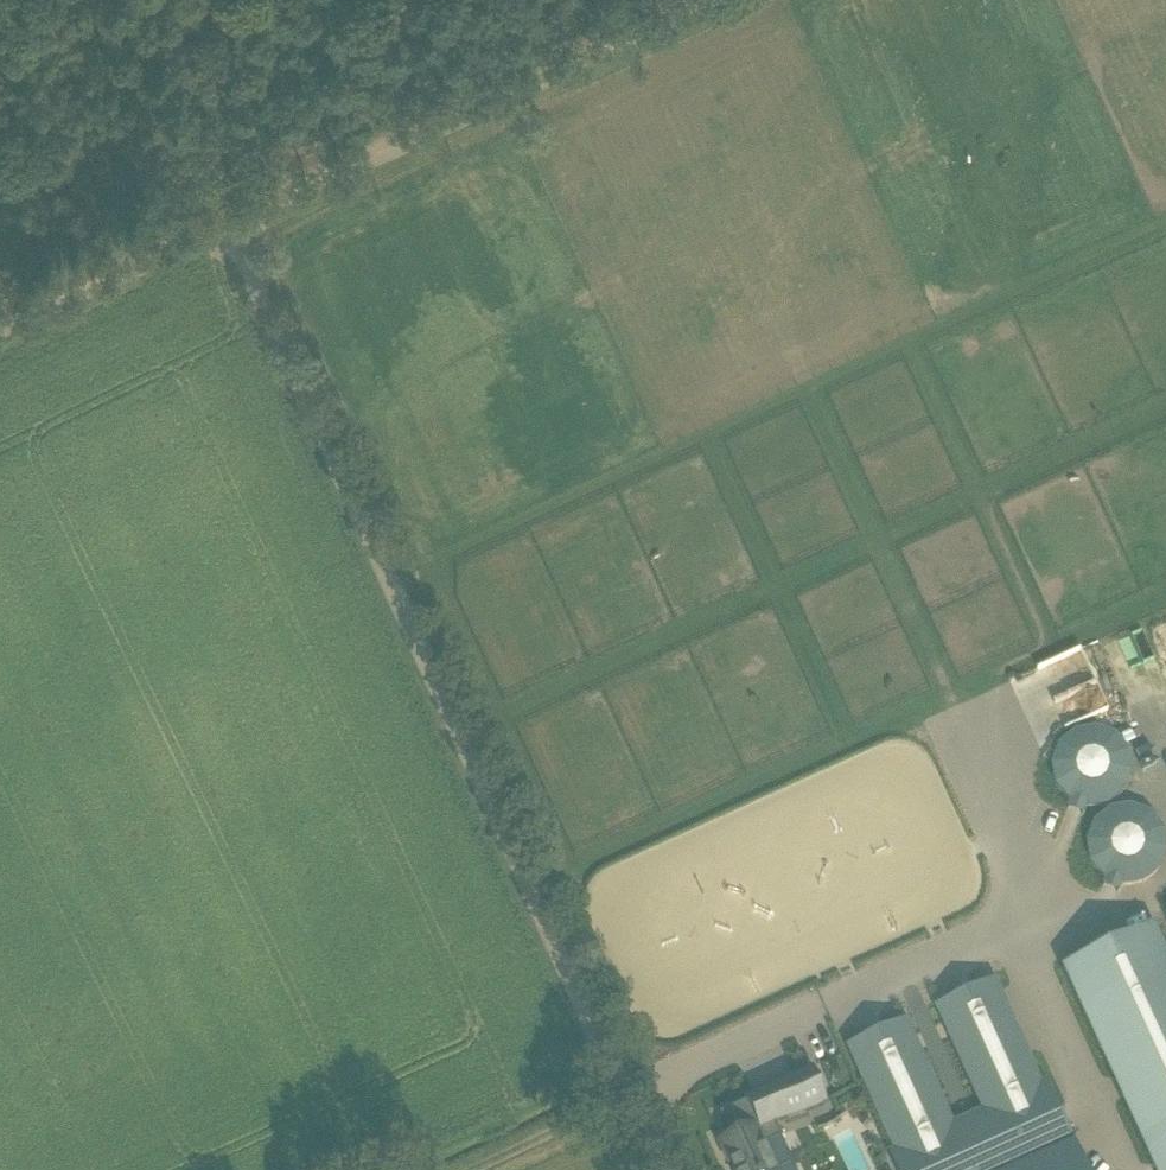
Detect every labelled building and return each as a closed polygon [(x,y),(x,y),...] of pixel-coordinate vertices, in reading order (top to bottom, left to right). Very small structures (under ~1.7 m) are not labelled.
[(1079,646),(1017,674),(1028,698),(1035,694),(1042,708),(1037,710),(1047,732),(1106,705),(1079,646)] [(1126,887),(1162,867),(1154,854),(1165,848),(1165,845),(1141,800),(1079,835),(1102,877),(1116,870),(1126,887)] [(1063,969),(1155,1169),(1165,1169),(1165,954),(1154,927),(1063,969)] [(853,1044),(902,1154),(892,1158),(897,1169),(1012,1169),(1072,1143),(1048,1088),(1038,1092),(989,983),(942,1004),(991,1113),(950,1132),(900,1022),(853,1044)] [(762,1145),(777,1138),(772,1126),(822,1103),(807,1072),(745,1100),(746,1104),(716,1117),(728,1143),(718,1147),(729,1169),(773,1169),(762,1145)] [(1072,1143),(1012,1169),(1085,1169),(1072,1143)]
